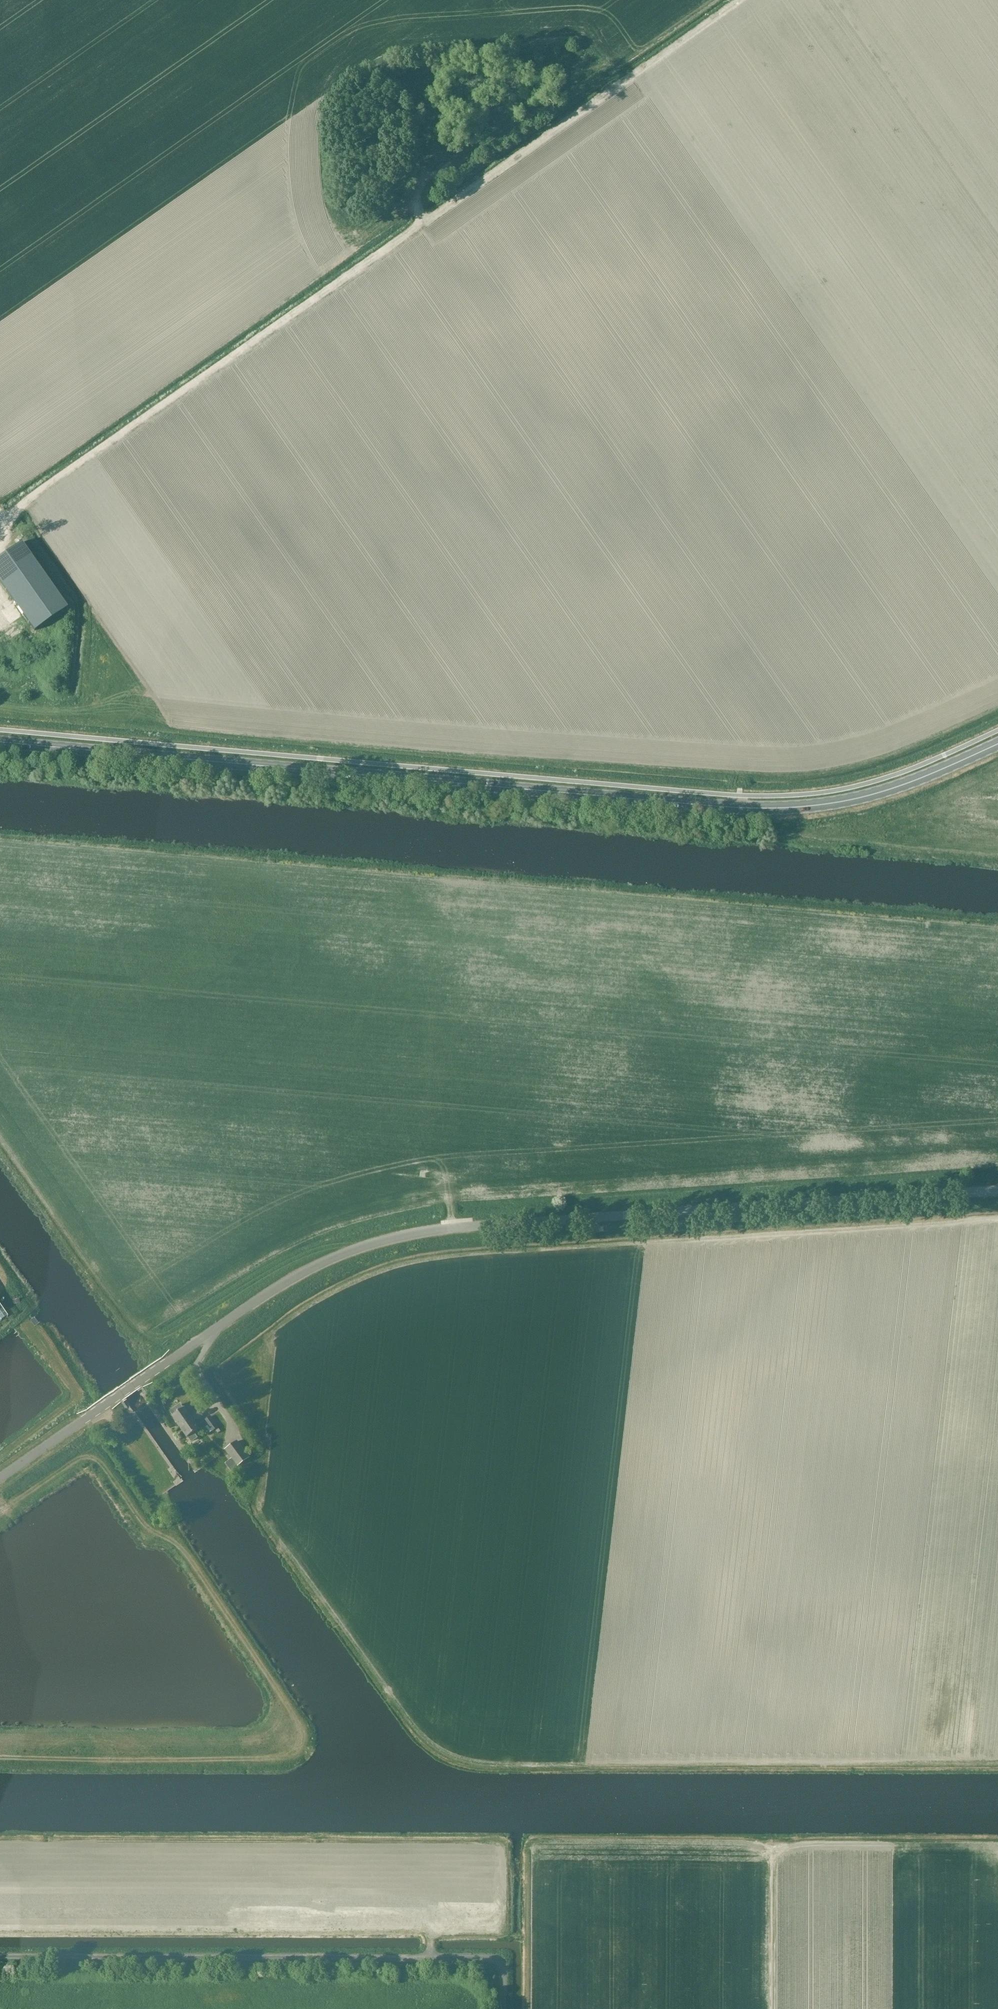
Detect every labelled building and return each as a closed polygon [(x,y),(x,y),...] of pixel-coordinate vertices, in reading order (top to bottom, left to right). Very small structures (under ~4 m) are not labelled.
[(31,546),(2,566),(42,621),(71,602),(31,546)] [(8,602),(11,600),(6,592),(2,594),(8,602)] [(193,1413),(190,1416),(184,1408),(183,1408),(180,1404),(170,1411),(173,1415),(172,1416),(180,1427),(201,1412),(198,1409),(193,1412),(193,1413)] [(201,1412),(180,1427),(187,1437),(188,1437),(191,1442),(197,1438),(194,1433),(199,1429),(193,1421),(197,1419),(198,1420),(203,1416),(201,1412)] [(208,1426),(212,1431),(218,1427),(210,1417),(204,1421),(208,1426)] [(249,1458),(237,1441),(225,1450),(232,1458),(225,1463),(231,1471),(249,1458)]
